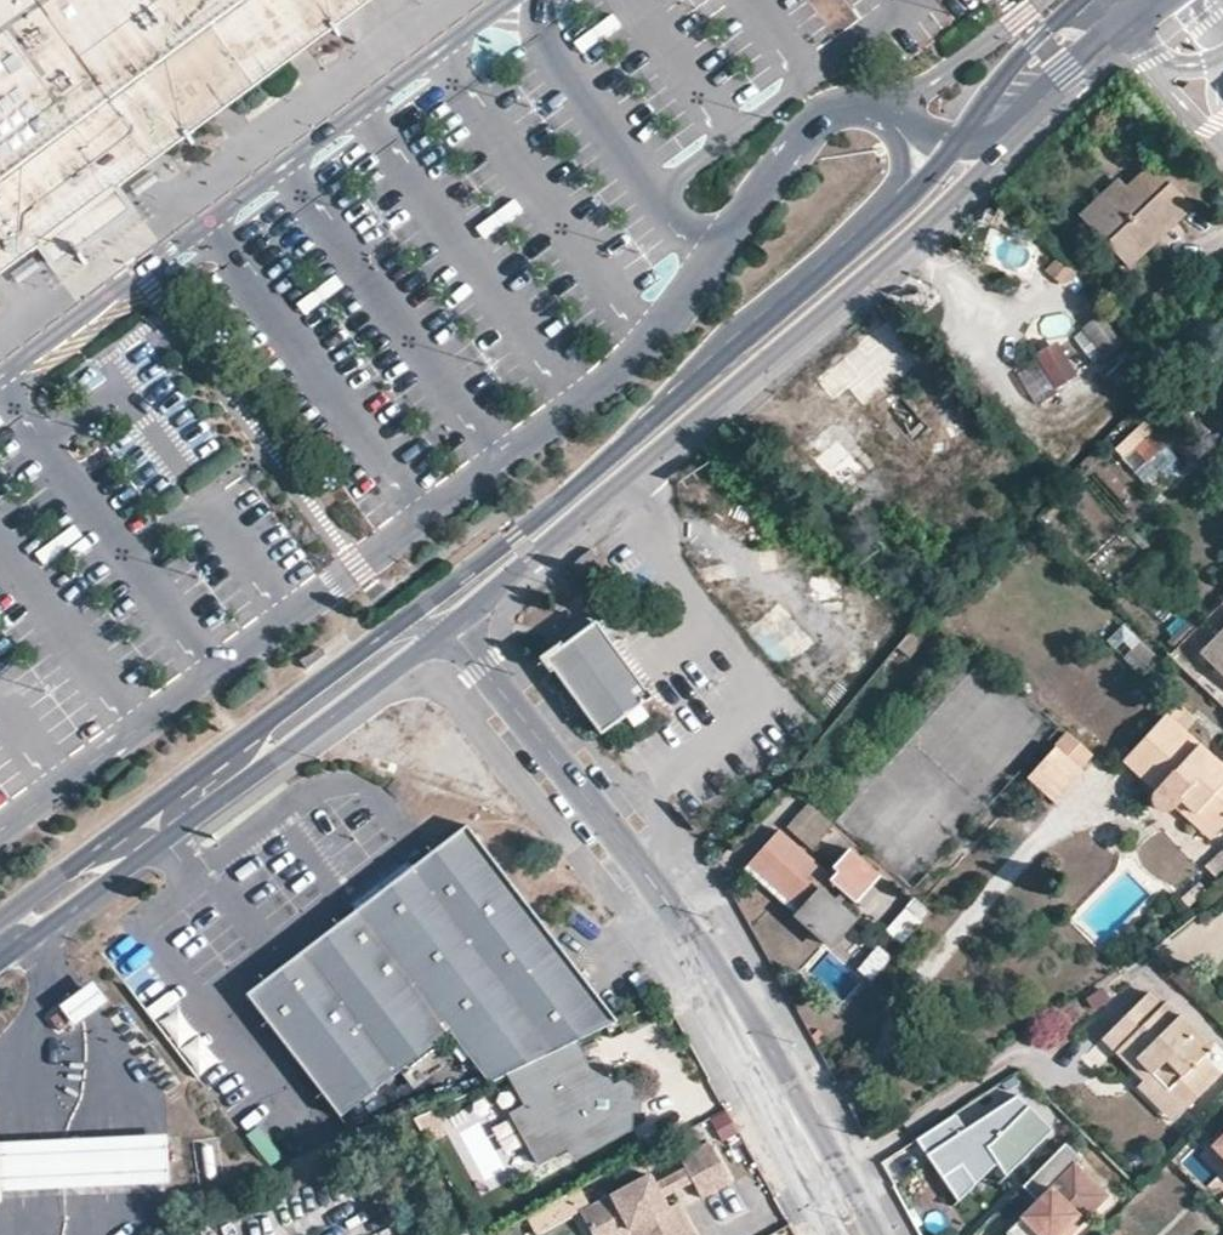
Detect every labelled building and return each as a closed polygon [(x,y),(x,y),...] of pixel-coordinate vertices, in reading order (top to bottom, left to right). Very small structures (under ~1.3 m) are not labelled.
[(113,186),(152,159),(190,131),(286,60),(320,35),(367,0),(0,0),(0,271),(46,235),(59,255),(94,229),(128,204),(113,186)] [(1088,225),(1127,266),(1165,230),(1190,206),(1150,164),(1126,187),(1088,225)] [(1126,187),(1117,178),(1078,214),(1088,225),(1126,187)] [(992,228),(978,258),(1029,282),(1043,252),(992,228)] [(1092,319),(1063,349),(1079,363),(1082,360),(1089,367),(1114,341),(1092,319)] [(1054,342),(1033,358),(1057,391),(1079,375),(1054,342)] [(832,399),(863,377),(847,355),(816,378),(832,399)] [(815,452),(829,468),(853,446),(839,430),(815,452)] [(1160,440),(1152,432),(1135,449),(1142,457),(1160,440)] [(1148,483),(1179,462),(1169,448),(1138,468),(1148,483)] [(580,634),(579,649),(569,655),(563,647),(559,641),(538,656),(549,671),(554,668),(601,733),(650,696),(608,639),(608,635),(597,621),(580,634)] [(1199,654),(1222,678),(1222,631),(1199,654)] [(579,649),(580,634),(563,647),(569,655),(579,649)] [(1175,805),(1183,798),(1215,829),(1222,821),(1222,772),(1166,719),(1127,761),(1157,791),(1155,796),(1155,801),(1157,806),(1161,809),(1167,810),(1171,809),(1175,805)] [(1026,779),(1054,803),(1081,773),(1054,747),(1026,779)] [(1183,798),(1175,805),(1208,837),(1215,829),(1183,798)] [(834,826),(809,803),(787,828),(813,849),(834,826)] [(619,1024),(616,1021),(536,917),(468,829),(434,855),(249,996),(324,1096),(340,1120),(406,1072),(415,1085),(446,1062),(436,1049),(452,1037),(487,1083),(490,1085),(509,1077),(577,1044),(619,1024)] [(834,877),(777,830),(748,864),(780,891),(784,885),(808,905),(803,910),(799,916),(831,944),(854,916),(835,901),(843,892),(856,902),(858,900),(864,905),(878,888),(872,884),(880,874),(850,848),(833,867),(838,871),(834,877)] [(784,885),(780,891),(803,910),(808,905),(784,885)] [(1181,900),(1189,908),(1204,892),(1197,885),(1181,900)] [(918,900),(913,895),(904,906),(909,910),(923,922),(931,912),(918,900)] [(69,1013),(84,1002),(104,989),(95,976),(75,990),(60,1000),(69,1013)] [(1201,1060),(1210,1050),(1165,1004),(1162,1009),(1149,997),(1104,1041),(1118,1055),(1125,1049),(1182,1109),(1217,1075),(1201,1060)] [(60,1000),(50,1007),(59,1020),(69,1013),(60,1000)] [(568,1150),(579,1143),(586,1156),(635,1128),(633,1081),(615,1090),(601,1062),(591,1068),(577,1044),(509,1077),(527,1110),(513,1119),(538,1164),(568,1150)] [(1143,1080),(1137,1086),(1171,1121),(1182,1109),(1125,1049),(1118,1055),(1143,1080)] [(1222,1069),(1222,1064),(1210,1050),(1201,1060),(1217,1075),(1222,1069)] [(1015,1165),(1049,1132),(1018,1099),(965,1131),(955,1115),(916,1139),(940,1179),(959,1167),(970,1185),(993,1163),(1003,1153),(1015,1165)] [(271,1167),(283,1157),(260,1129),(248,1139),(271,1167)] [(165,1132),(126,1134),(0,1139),(0,1189),(128,1183),(167,1181),(165,1132)] [(1222,1158),(1222,1139),(1214,1148),(1222,1158)] [(579,1143),(568,1150),(575,1162),(586,1156),(579,1143)] [(1078,1167),(1084,1161),(1067,1144),(1024,1187),(1039,1202),(1006,1234),(1007,1234),(1072,1234),(1073,1234),(1068,1230),(1074,1224),(1078,1229),(1109,1199),(1078,1167)] [(732,1187),(709,1145),(679,1161),(703,1203),(732,1187)] [(1004,1175),(1015,1165),(1003,1153),(993,1163),(1004,1175)] [(970,1185),(959,1167),(940,1179),(953,1201),(970,1185)] [(648,1176),(592,1206),(578,1214),(589,1234),(615,1234),(626,1229),(629,1234),(696,1234),(679,1203),(669,1208),(666,1209),(648,1176)] [(529,1218),(538,1234),(539,1234),(578,1214),(592,1206),(583,1189),(529,1218)] [(1210,1204),(1222,1217),(1222,1192),(1210,1204)] [(1073,1234),(1078,1229),(1074,1224),(1068,1230),(1073,1234)]
